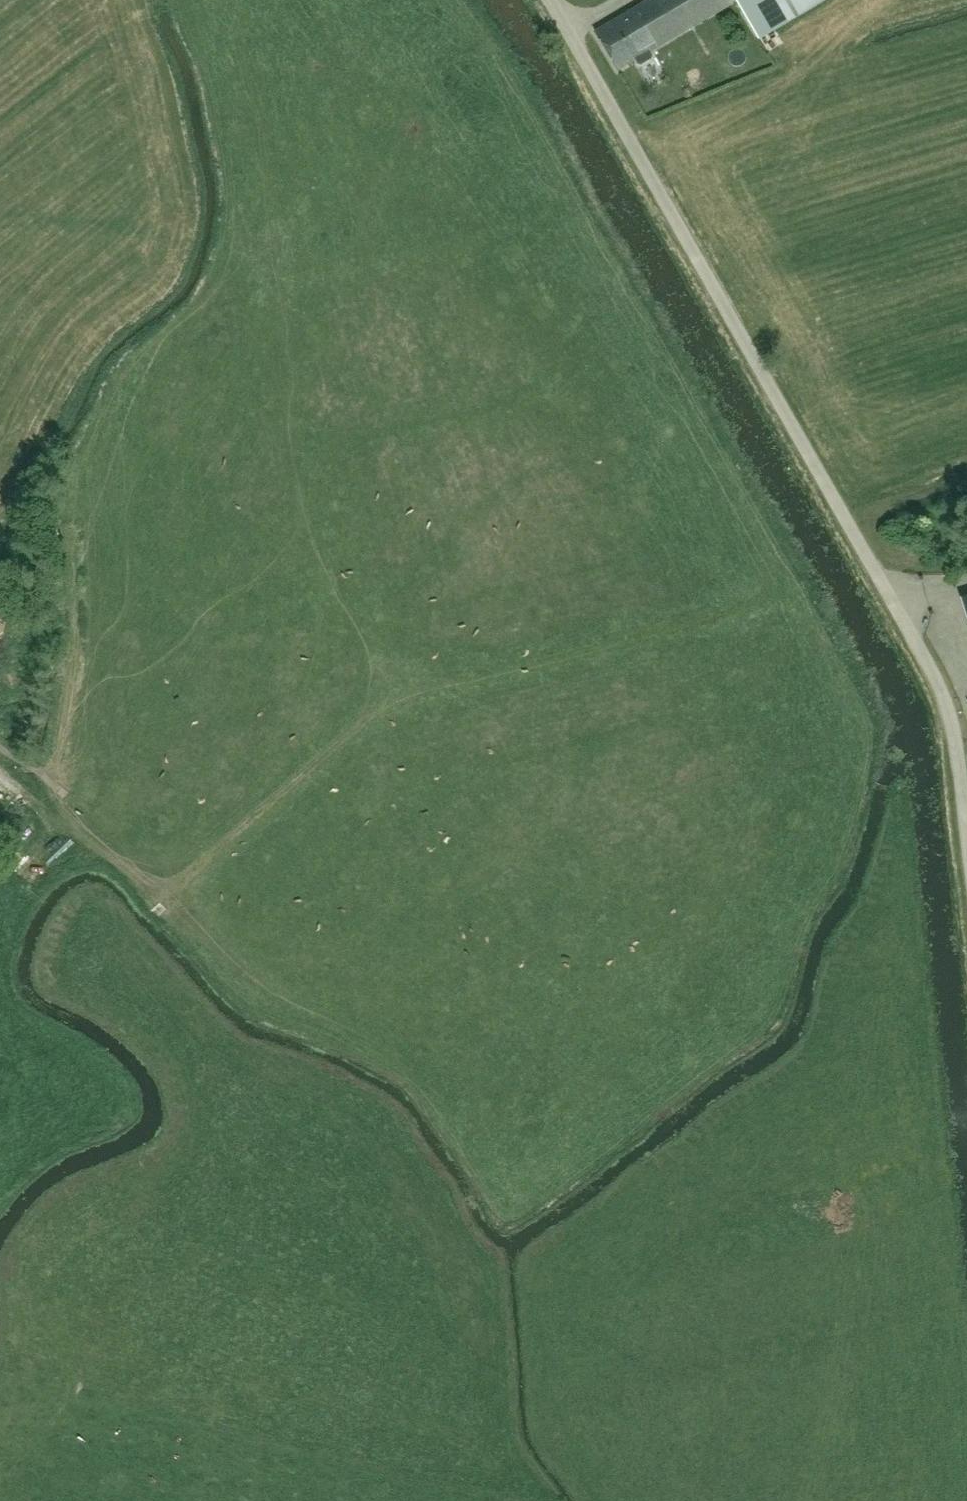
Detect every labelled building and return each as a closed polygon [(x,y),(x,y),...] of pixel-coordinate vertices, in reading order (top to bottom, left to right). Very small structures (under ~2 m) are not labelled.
[(652,59),(652,56),(650,52),(734,3),(732,0),(651,0),(595,33),(618,71),(636,60),(638,65),(641,65),(652,59)]
